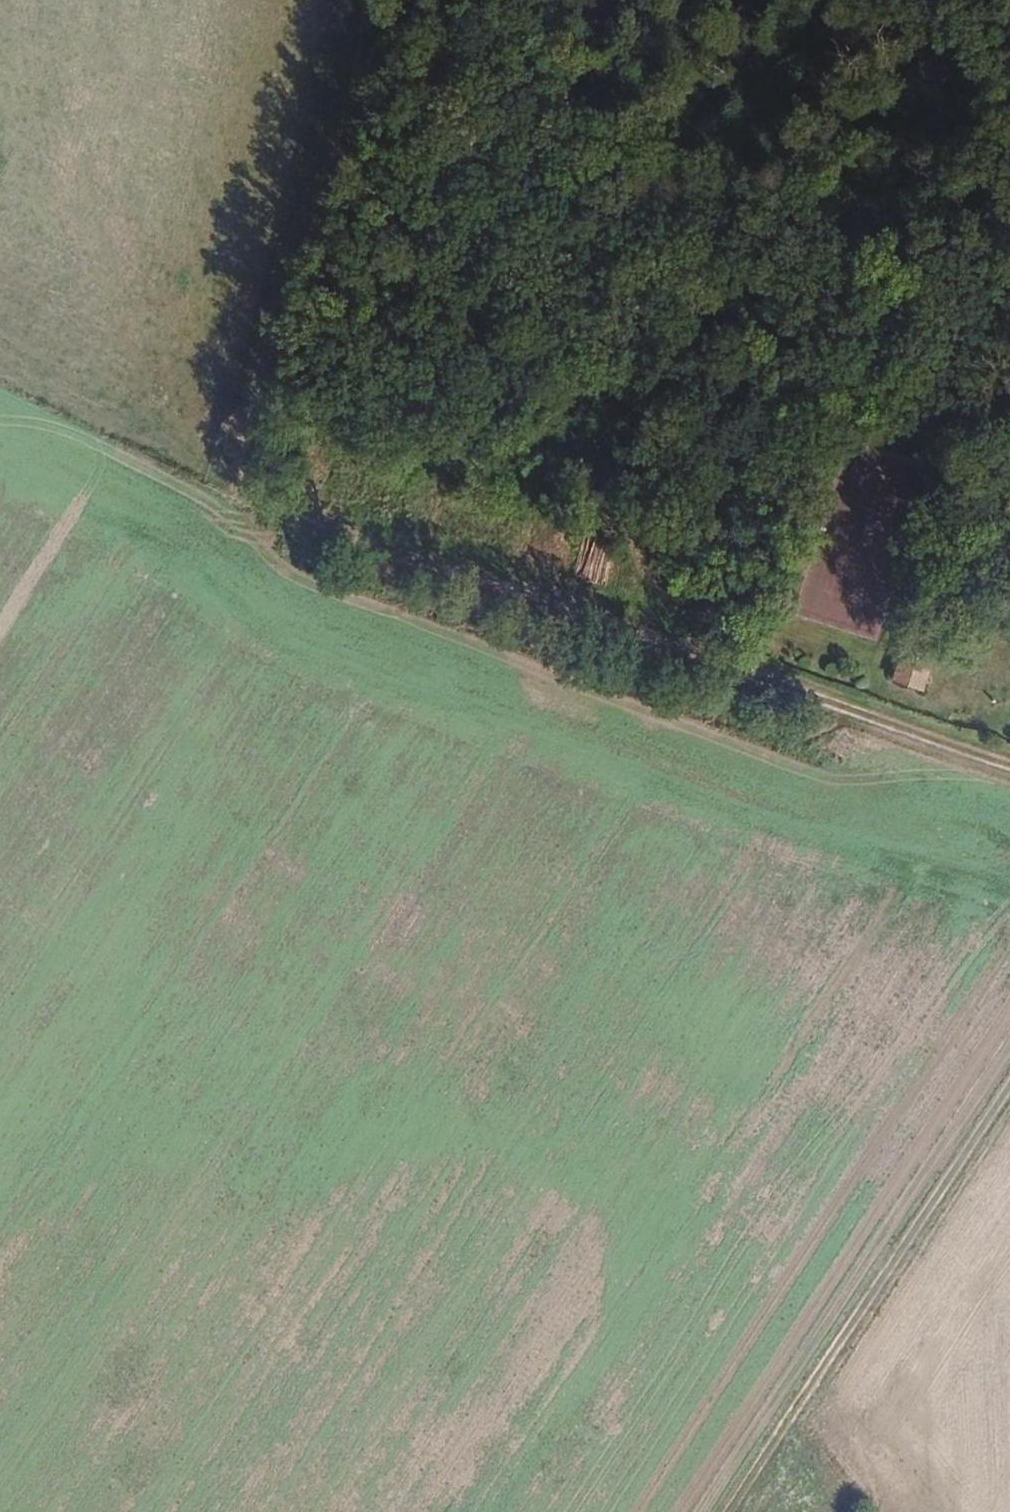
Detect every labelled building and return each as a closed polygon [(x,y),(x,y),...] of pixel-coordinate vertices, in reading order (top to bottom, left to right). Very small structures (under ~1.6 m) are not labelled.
[(921,698),(936,653),(908,644),(893,688),(921,698)]
